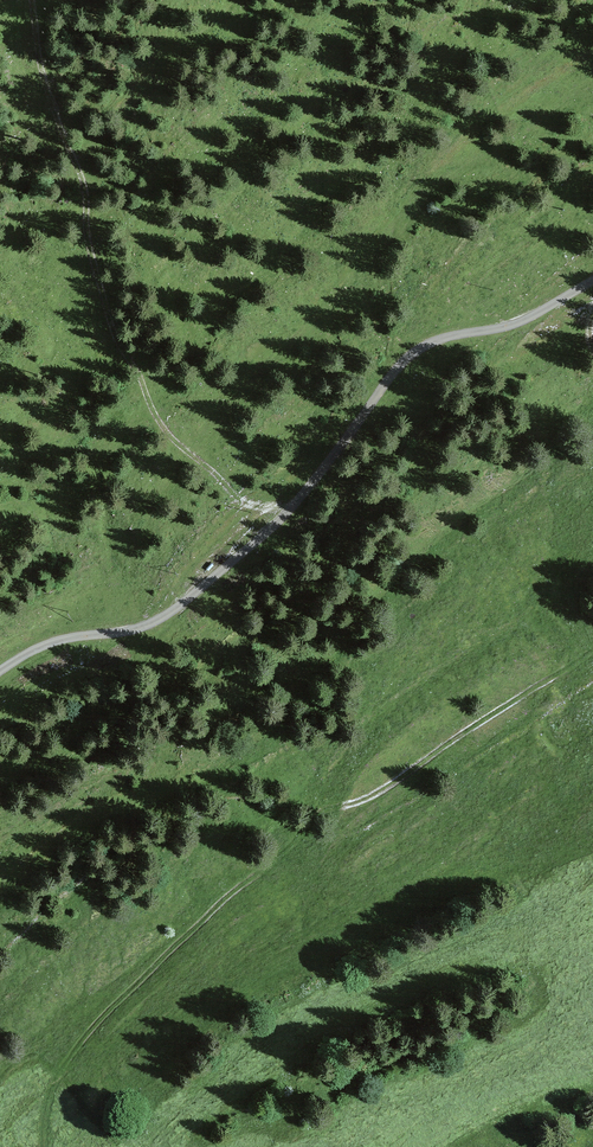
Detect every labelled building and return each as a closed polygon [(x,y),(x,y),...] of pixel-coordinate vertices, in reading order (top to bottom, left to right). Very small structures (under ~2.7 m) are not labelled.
[(239,569),(224,580),(233,591),(247,579),(239,569)]
